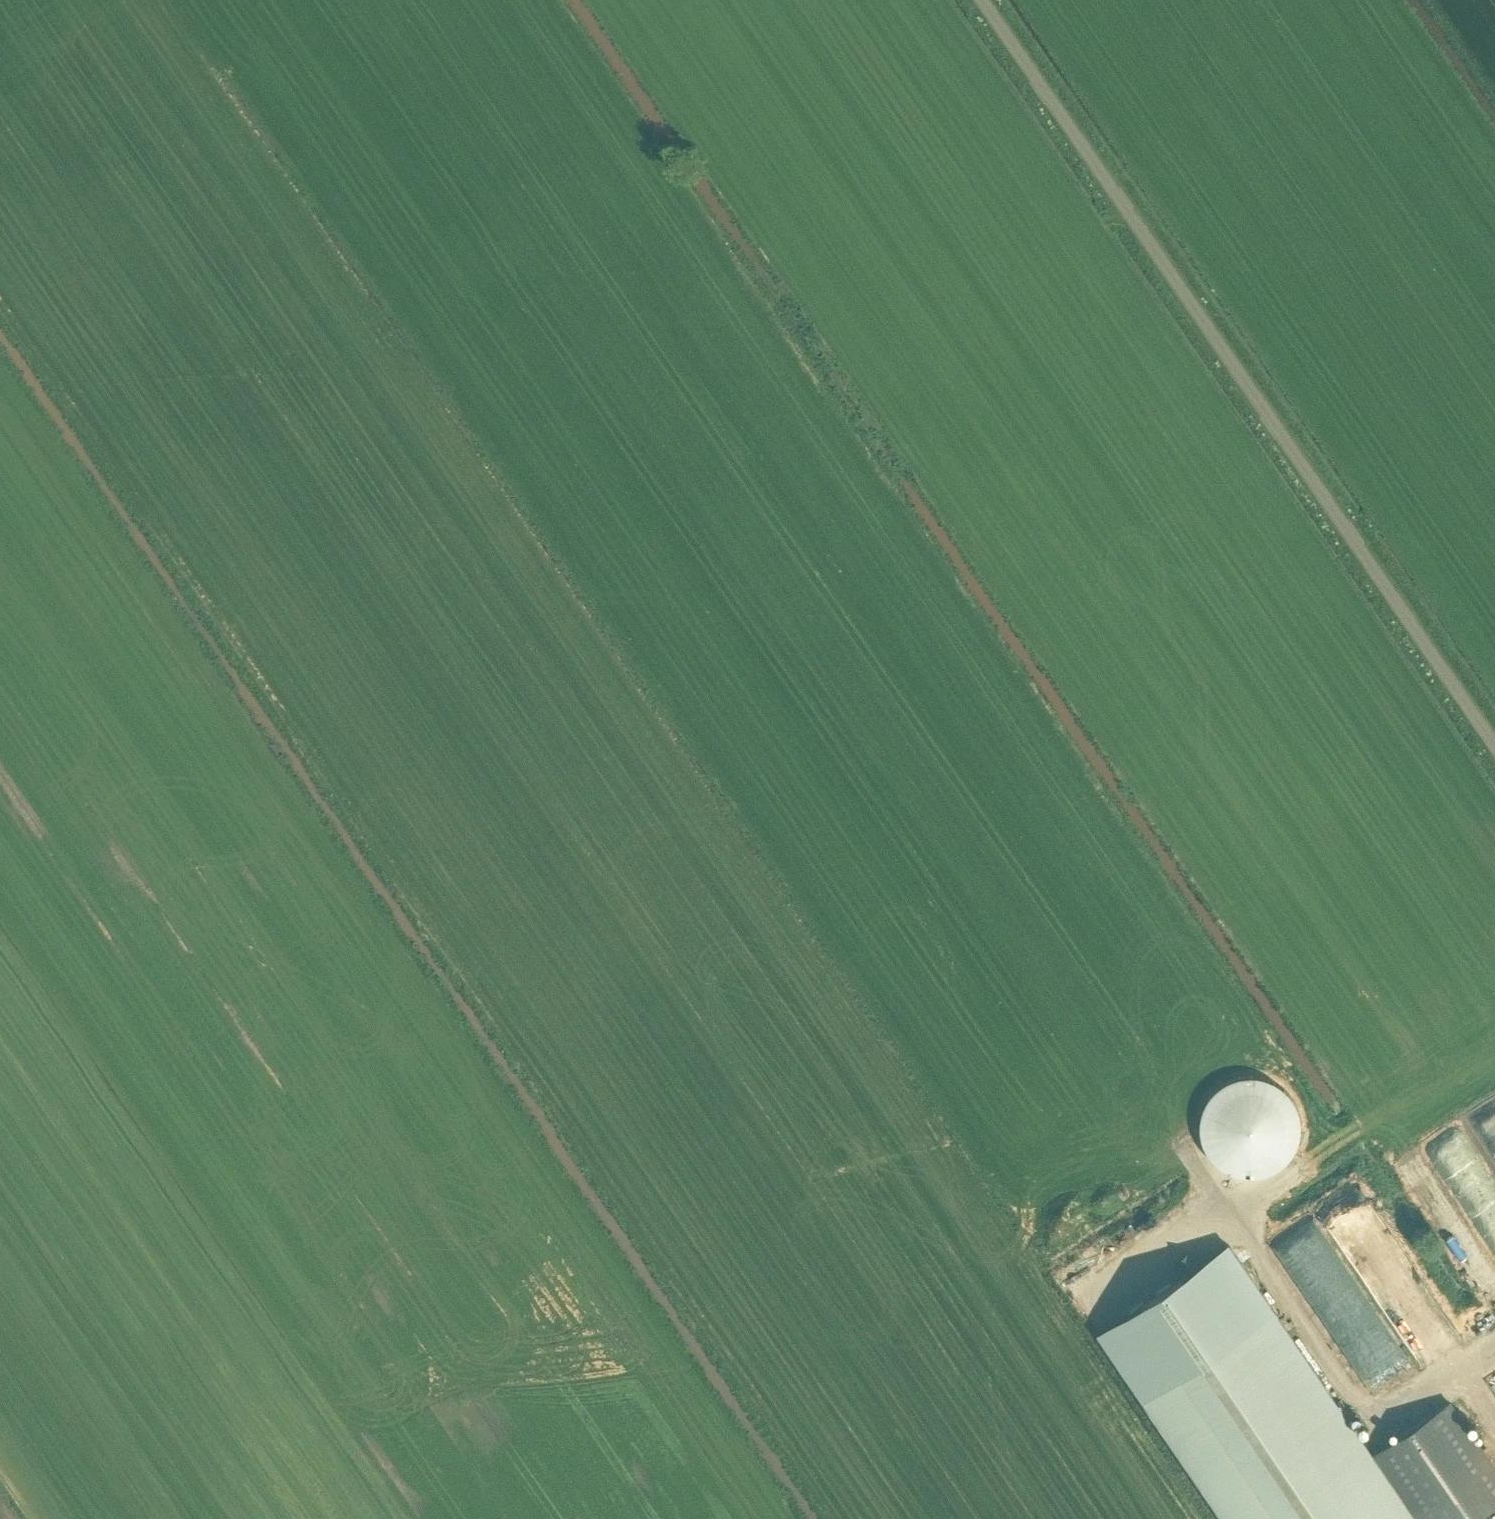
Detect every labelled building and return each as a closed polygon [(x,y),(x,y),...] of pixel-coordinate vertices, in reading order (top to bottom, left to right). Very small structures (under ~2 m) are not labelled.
[(1221,1084),(1214,1091),(1208,1098),(1204,1106),(1201,1115),(1200,1124),(1200,1134),(1203,1143),(1207,1151),(1212,1159),(1219,1165),(1227,1170),(1235,1174),(1244,1176),(1254,1176),(1263,1175),(1272,1171),(1280,1167),(1287,1161),(1293,1153),(1297,1145),(1300,1136),(1301,1127),(1300,1117),(1298,1108),(1294,1100),(1289,1092),(1282,1086),(1274,1081),(1265,1077),(1256,1075),(1247,1075),(1238,1077),(1229,1080),(1221,1084)] [(1099,1331),(1145,1399),(1227,1518),(1406,1518),(1412,1515),(1415,1518),(1469,1518),(1494,1501),(1494,1465),(1448,1397),(1369,1451),(1338,1405),(1274,1311),(1228,1243),(1099,1331)]
